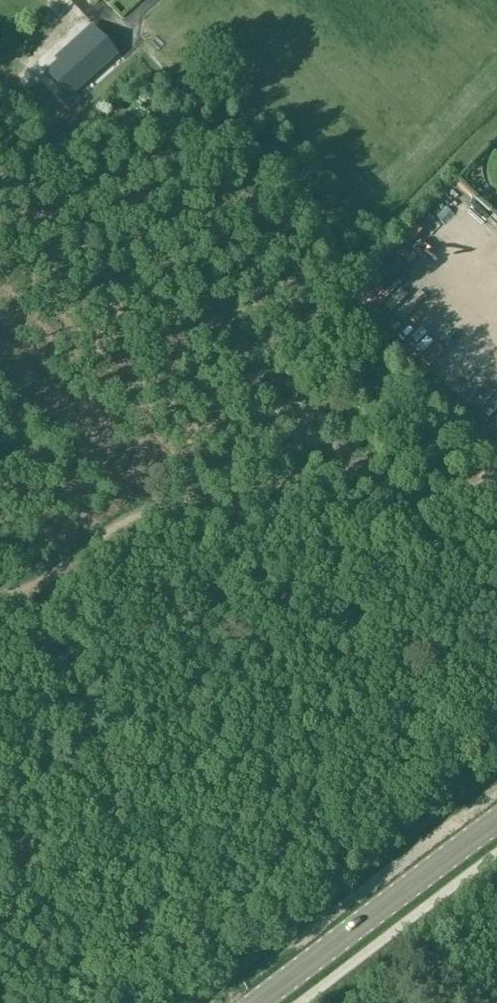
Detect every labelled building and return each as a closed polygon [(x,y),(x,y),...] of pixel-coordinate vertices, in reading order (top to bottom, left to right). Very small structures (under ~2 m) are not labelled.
[(96,23),(62,57),(84,81),(119,47),(96,23)]
